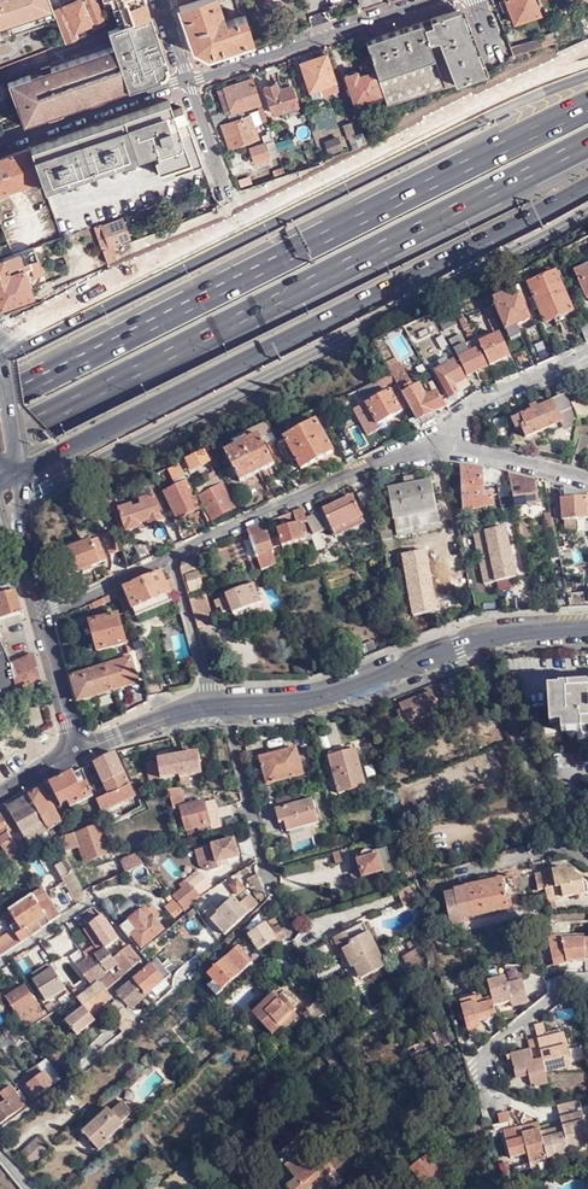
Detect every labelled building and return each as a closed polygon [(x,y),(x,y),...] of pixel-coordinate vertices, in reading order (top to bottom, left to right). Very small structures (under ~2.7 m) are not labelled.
[(49,0),(0,0),(0,38),(56,19),(49,0)] [(61,20),(67,35),(68,39),(74,36),(72,31),(92,22),(93,25),(103,22),(96,0),(75,0),(57,9),(57,11),(61,20)] [(103,22),(105,27),(106,26),(107,26),(106,23),(102,11),(99,0),(96,0),(103,22)] [(102,11),(106,23),(107,26),(131,17),(149,11),(144,0),(99,0),(102,11)] [(242,0),(237,0),(241,12),(242,12),(244,17),(227,23),(225,17),(221,6),(219,0),(194,0),(180,4),(195,48),(202,52),(209,55),(255,40),(242,0)] [(265,0),(261,0),(247,4),(257,37),(274,31),(265,0)] [(541,14),(536,0),(508,0),(515,22),(541,14)] [(53,10),(64,40),(68,39),(67,35),(61,20),(57,11),(57,9),(53,10)] [(459,10),(425,21),(369,40),(389,106),(486,72),(463,11),(460,12),(459,10)] [(107,26),(108,28),(107,28),(113,45),(110,46),(114,57),(59,76),(36,84),(22,89),(32,120),(166,74),(169,67),(149,13),(149,11),(131,17),(107,26)] [(544,44),(542,40),(541,37),(520,44),(522,51),(544,44)] [(520,44),(511,47),(514,54),(522,51),(520,44)] [(59,76),(114,57),(110,46),(50,67),(49,64),(39,67),(40,70),(9,81),(24,123),(32,120),(22,89),(36,84),(59,76)] [(315,97),(324,94),(321,87),(337,82),(328,53),(303,62),(315,97)] [(355,102),(381,94),(375,71),(361,76),(359,72),(347,75),(355,102)] [(225,110),(213,114),(216,124),(247,114),(246,107),(259,103),(261,110),(265,108),(255,77),(227,86),(234,110),(229,112),(227,109),(225,110)] [(291,80),(279,83),(281,88),(293,84),(291,80)] [(321,87),(324,94),(339,89),(337,82),(321,87)] [(275,112),(290,107),(299,104),(293,84),(281,88),(279,83),(267,87),(275,112)] [(219,89),(225,110),(227,109),(229,112),(234,110),(227,86),(219,89)] [(32,148),(44,179),(47,188),(158,150),(161,156),(157,158),(163,176),(204,162),(185,107),(176,111),(172,101),(168,101),(32,148)] [(299,104),(290,107),(292,114),(302,112),(299,104)] [(270,121),(265,108),(261,110),(260,110),(264,123),(270,121)] [(252,114),(224,123),(231,147),(259,138),(252,114)] [(354,150),(361,148),(360,144),(356,133),(353,123),(346,125),(354,150)] [(356,133),(360,144),(367,141),(364,131),(356,133)] [(340,135),(325,137),(327,152),(342,150),(340,135)] [(270,153),(279,150),(277,142),(267,145),(270,153)] [(271,157),(270,153),(267,145),(252,149),(256,162),(271,157)] [(44,179),(32,148),(0,158),(0,194),(44,179)] [(157,213),(156,207),(143,211),(144,217),(157,213)] [(102,225),(94,228),(104,252),(110,249),(110,247),(131,240),(123,219),(103,227),(102,225)] [(151,223),(154,233),(161,230),(158,220),(151,223)] [(0,261),(0,303),(2,308),(4,307),(33,297),(24,272),(28,271),(27,265),(30,264),(35,278),(47,273),(41,256),(65,247),(62,239),(0,261)] [(110,249),(104,252),(109,264),(118,261),(113,248),(110,249)] [(574,271),(585,297),(587,296),(587,265),(574,271)] [(571,311),(556,274),(528,285),(543,323),(571,311)] [(531,321),(518,290),(494,299),(511,340),(521,336),(517,326),(531,321)] [(452,304),(438,310),(447,329),(461,323),(452,304)] [(491,365),(512,356),(492,310),(488,312),(497,336),(482,343),(491,365)] [(467,320),(461,323),(471,342),(477,340),(467,320)] [(585,345),(587,344),(587,326),(579,329),(585,345)] [(452,347),(446,335),(440,338),(445,350),(452,347)] [(452,339),(456,348),(466,344),(462,335),(452,339)] [(477,340),(471,342),(466,344),(456,348),(470,375),(477,372),(474,365),(486,359),(477,340)] [(451,396),(460,391),(457,384),(468,379),(458,359),(452,362),(449,357),(441,360),(444,366),(438,369),(451,396)] [(477,372),(489,366),(486,359),(474,365),(477,372)] [(390,368),(394,375),(401,372),(404,376),(410,373),(403,362),(390,368)] [(400,385),(418,419),(449,405),(441,391),(428,397),(421,384),(416,386),(410,373),(404,376),(401,372),(394,375),(397,380),(400,385)] [(460,391),(472,386),(468,379),(457,384),(460,391)] [(397,380),(364,395),(367,402),(382,396),(381,394),(400,385),(397,380)] [(551,386),(557,398),(565,395),(560,382),(551,386)] [(378,422),(408,408),(402,394),(398,396),(395,390),(357,409),(369,432),(380,427),(378,422)] [(565,395),(557,398),(549,402),(550,402),(558,423),(575,416),(569,403),(565,395)] [(569,403),(575,416),(576,419),(587,418),(587,413),(582,398),(569,403)] [(558,423),(550,402),(536,408),(535,406),(517,414),(518,417),(509,420),(513,430),(519,428),(524,439),(559,424),(558,423)] [(335,415),(327,419),(333,434),(342,429),(335,415)] [(558,423),(559,424),(562,430),(578,423),(576,419),(575,416),(558,423)] [(412,422),(417,433),(425,430),(422,423),(421,424),(418,419),(412,422)] [(291,428),(276,435),(270,437),(276,447),(288,441),(304,469),(335,453),(318,422),(294,434),(292,431),(306,424),(305,422),(291,428)] [(270,425),(261,429),(278,460),(282,459),(276,447),(270,437),(276,435),(270,425)] [(225,445),(228,453),(260,438),(257,430),(225,445)] [(587,442),(587,437),(579,435),(574,451),(585,455),(587,442)] [(260,438),(228,453),(226,454),(241,483),(276,465),(262,437),(260,438)] [(205,464),(210,474),(215,471),(206,453),(184,463),(189,472),(205,464)] [(180,465),(173,468),(178,477),(185,474),(180,465)] [(453,500),(455,512),(494,505),(492,491),(483,493),(481,469),(479,469),(462,466),(459,465),(461,499),(453,500)] [(215,471),(210,474),(213,481),(199,489),(214,519),(235,510),(215,471)] [(527,478),(508,474),(516,509),(539,504),(534,479),(527,478)] [(202,508),(189,483),(188,482),(166,493),(179,519),(202,508)] [(431,487),(429,482),(388,490),(396,535),(439,529),(431,487)] [(366,506),(372,503),(369,487),(362,490),(366,504),(366,506)] [(363,507),(366,506),(366,504),(362,490),(356,493),(363,507)] [(107,498),(111,511),(115,509),(112,496),(107,498)] [(331,530),(360,515),(351,496),(322,510),(331,530)] [(156,497),(143,502),(145,508),(136,512),(133,507),(117,512),(121,526),(126,524),(129,533),(142,529),(141,526),(152,523),(153,525),(164,521),(156,497)] [(561,498),(563,519),(564,518),(565,529),(575,528),(575,518),(586,517),(585,497),(561,498)] [(303,507),(276,517),(279,527),(276,529),(283,545),(304,536),(301,529),(308,527),(306,518),(303,507)] [(553,525),(551,513),(543,514),(546,526),(553,525)] [(306,518),(308,527),(314,545),(315,550),(325,545),(318,531),(323,528),(316,514),(306,518)] [(334,535),(363,521),(360,515),(331,530),(334,535)] [(266,521),(249,529),(251,538),(244,540),(249,558),(257,557),(260,570),(273,567),(278,566),(266,521)] [(377,524),(381,541),(392,538),(388,522),(377,524)] [(519,585),(507,523),(473,529),(483,583),(496,581),(498,589),(519,585)] [(526,523),(519,524),(519,526),(523,542),(530,541),(526,523)] [(515,547),(523,545),(523,542),(519,526),(511,528),(515,547)] [(124,550),(118,531),(104,535),(110,555),(124,550)] [(107,560),(99,538),(56,554),(64,576),(82,569),(84,572),(91,569),(91,566),(107,560)] [(452,580),(446,550),(398,558),(404,589),(452,580)] [(200,563),(196,551),(186,556),(182,560),(179,567),(182,575),(186,574),(184,570),(200,563)] [(278,566),(273,567),(260,572),(261,576),(279,570),(278,566)] [(137,621),(178,602),(171,575),(165,579),(160,568),(123,587),(126,595),(136,617),(137,621)] [(186,574),(182,575),(187,594),(200,590),(194,571),(186,574)] [(23,612),(13,579),(0,583),(0,619),(23,612)] [(253,583),(222,594),(223,597),(212,601),(215,609),(219,607),(221,613),(229,610),(231,614),(260,603),(253,583)] [(118,596),(116,590),(87,604),(88,609),(90,608),(92,610),(118,596)] [(584,592),(567,592),(568,598),(569,606),(585,606),(584,592)] [(192,614),(196,627),(203,625),(202,621),(211,618),(204,593),(189,599),(192,614)] [(125,621),(136,617),(126,595),(119,598),(123,613),(125,621)] [(132,643),(125,621),(123,613),(92,622),(99,651),(132,643)] [(197,629),(209,675),(213,674),(209,660),(203,628),(197,629)] [(0,640),(0,704),(42,683),(35,654),(13,664),(0,640)] [(377,650),(373,640),(351,649),(354,659),(377,650)] [(137,682),(128,653),(114,657),(116,663),(104,667),(111,690),(137,682)] [(73,677),(79,701),(111,690),(104,667),(73,677)] [(587,686),(560,688),(560,690),(548,690),(550,726),(561,726),(562,734),(587,732),(587,687),(587,686)] [(406,715),(402,717),(410,738),(447,722),(432,691),(401,705),(404,711),(406,715)] [(116,751),(96,761),(113,792),(103,797),(108,806),(108,807),(138,791),(134,782),(116,751)] [(160,762),(163,778),(180,775),(181,777),(203,773),(199,751),(159,758),(160,762)] [(265,786),(301,779),(295,751),(259,759),(265,786)] [(342,797),(367,790),(357,754),(346,756),(347,759),(332,764),(342,797)] [(154,780),(163,778),(160,762),(151,764),(154,780)] [(63,804),(60,806),(64,813),(98,794),(83,768),(51,784),(63,804)] [(417,800),(432,798),(430,782),(416,784),(417,800)] [(181,786),(170,785),(176,810),(179,809),(177,804),(185,802),(181,786)] [(60,818),(42,788),(29,794),(50,828),(64,820),(62,817),(60,818)] [(29,794),(10,806),(0,812),(0,815),(11,832),(26,856),(27,857),(29,856),(38,849),(32,840),(50,828),(29,794)] [(320,820),(314,800),(279,809),(282,818),(286,817),(288,828),(320,820)] [(223,827),(216,802),(207,805),(205,802),(181,808),(187,830),(190,830),(191,836),(212,831),(212,830),(223,827)] [(0,815),(0,838),(11,832),(0,815)] [(100,855),(110,851),(102,824),(63,837),(67,850),(81,845),(86,859),(100,855)] [(57,826),(50,829),(58,840),(62,839),(57,826)] [(6,869),(26,856),(11,832),(0,838),(0,859),(6,869)] [(208,871),(217,869),(223,865),(222,862),(226,861),(238,857),(233,839),(210,845),(211,846),(194,851),(198,865),(208,871)] [(40,849),(38,849),(29,856),(49,888),(60,880),(40,849)] [(138,852),(128,855),(130,859),(123,862),(126,871),(145,863),(138,852)] [(364,881),(384,875),(377,855),(374,857),(369,855),(367,856),(364,858),(363,860),(359,861),(360,866),(354,867),(357,877),(363,875),(364,881)] [(75,868),(67,856),(58,863),(80,898),(89,891),(75,868)] [(584,893),(581,878),(563,868),(539,873),(541,889),(544,888),(546,894),(548,894),(550,900),(584,893)] [(268,897),(258,873),(248,878),(257,898),(259,897),(263,903),(268,897)] [(503,878),(489,881),(480,883),(466,886),(466,887),(456,889),(456,892),(445,894),(453,926),(464,924),(463,919),(509,909),(509,908),(512,906),(510,896),(507,897),(503,878)] [(244,889),(237,879),(230,884),(236,894),(244,889)] [(43,882),(9,905),(17,917),(12,921),(14,925),(0,935),(0,951),(62,910),(43,882)] [(190,902),(199,895),(191,886),(190,886),(187,882),(171,895),(174,899),(182,909),(190,902)] [(71,896),(63,884),(57,888),(65,900),(71,896)] [(405,908),(422,902),(416,888),(400,894),(405,908)] [(258,902),(249,893),(240,903),(233,897),(219,911),(219,913),(213,920),(226,935),(258,902)] [(185,912),(193,906),(190,902),(182,909),(184,912),(185,912)] [(155,903),(150,907),(157,917),(161,913),(155,903)] [(183,913),(175,903),(168,908),(174,915),(179,912),(181,914),(183,913)] [(17,917),(9,905),(3,908),(12,921),(17,917)] [(148,905),(122,923),(129,931),(131,929),(133,932),(142,944),(165,929),(157,917),(150,907),(148,905)] [(121,934),(102,911),(90,919),(102,937),(95,941),(84,949),(89,956),(106,945),(121,934)] [(102,937),(90,919),(83,924),(95,941),(102,937)] [(264,923),(246,936),(257,951),(267,944),(269,947),(285,936),(279,927),(270,933),(264,923)] [(354,929),(347,932),(334,939),(341,952),(345,951),(353,969),(355,967),(360,966),(364,973),(383,964),(375,945),(379,943),(374,932),(372,933),(369,925),(366,926),(365,924),(354,929)] [(345,927),(347,932),(354,929),(352,924),(345,927)] [(548,938),(552,964),(579,959),(587,959),(587,940),(563,940),(558,936),(548,938)] [(155,942),(160,947),(164,944),(160,939),(155,942)] [(155,942),(144,951),(151,960),(163,951),(160,947),(155,942)] [(106,987),(107,986),(142,960),(131,945),(130,944),(113,955),(106,945),(89,956),(88,957),(83,950),(73,956),(87,976),(91,982),(117,964),(121,969),(114,974),(113,973),(101,981),(106,987)] [(415,979),(428,973),(416,944),(410,947),(413,956),(407,958),(413,972),(411,973),(415,979)] [(212,980),(208,984),(217,995),(217,994),(219,996),(236,981),(233,978),(250,962),(236,947),(206,974),(212,980)] [(87,976),(73,956),(70,959),(83,979),(87,976)] [(154,964),(167,980),(173,976),(160,960),(154,964)] [(273,970),(266,963),(253,976),(260,983),(273,970)] [(136,978),(149,995),(154,991),(158,997),(172,987),(167,980),(154,964),(136,978)] [(360,966),(355,967),(361,981),(386,968),(383,964),(364,973),(360,966)] [(33,979),(47,969),(44,965),(30,975),(33,979)] [(62,987),(51,970),(50,967),(47,969),(33,979),(31,981),(44,1000),(63,988),(62,987)] [(66,984),(55,968),(51,970),(62,987),(66,984)] [(487,982),(489,988),(491,998),(492,1001),(493,1004),(493,1006),(511,1001),(512,1006),(527,1002),(521,981),(512,984),(507,985),(506,982),(504,977),(487,982)] [(131,1008),(149,995),(136,978),(118,991),(131,1008)] [(99,980),(76,996),(83,1007),(65,1020),(77,1037),(96,1022),(90,1013),(111,997),(105,988),(99,980)] [(208,984),(205,987),(214,997),(217,995),(208,984)] [(42,1014),(23,987),(6,998),(25,1026),(42,1014)] [(65,991),(70,1000),(75,997),(69,988),(65,991)] [(314,989),(303,1000),(316,1013),(322,1008),(314,989)] [(263,1003),(251,1016),(272,1035),(279,1027),(277,1025),(290,1010),(292,1007),(279,995),(275,999),(270,995),(263,1003)] [(479,1032),(494,1028),(492,1017),(496,1017),(495,1012),(494,1008),(493,1006),(493,1004),(492,1001),(483,1004),(482,1000),(481,996),(461,1001),(466,1024),(476,1022),(478,1029),(479,1032)] [(117,1017),(126,1010),(118,1000),(112,1004),(113,1007),(111,1008),(117,1017)] [(43,1007),(48,1013),(59,1005),(56,1001),(53,1004),(52,1001),(43,1007)] [(124,1032),(136,1023),(126,1010),(117,1017),(114,1019),(124,1032)] [(277,1025),(279,1027),(282,1029),(295,1015),(290,1010),(277,1025)] [(468,1032),(478,1029),(476,1022),(466,1024),(468,1032)] [(570,1067),(563,1034),(546,1038),(545,1033),(543,1023),(542,1023),(534,1028),(535,1031),(536,1039),(538,1044),(543,1073),(570,1067)] [(562,1029),(545,1033),(546,1038),(563,1034),(562,1029)] [(450,1044),(444,1031),(420,1040),(420,1043),(413,1045),(418,1057),(450,1044)] [(538,1044),(536,1039),(527,1041),(529,1050),(510,1054),(515,1078),(527,1076),(528,1084),(532,1083),(533,1087),(546,1084),(544,1078),(543,1073),(538,1044)] [(69,1061),(59,1049),(52,1055),(62,1067),(69,1061)] [(16,1087),(21,1094),(23,1092),(31,1102),(61,1079),(47,1060),(17,1082),(19,1085),(16,1087)] [(12,1082),(18,1077),(4,1061),(0,1064),(0,1067),(12,1082)] [(9,1084),(0,1090),(0,1096),(3,1101),(0,1103),(0,1123),(24,1105),(9,1084)] [(111,1113),(122,1123),(132,1113),(122,1103),(111,1113)] [(586,1148),(577,1108),(555,1111),(558,1123),(563,1122),(564,1125),(558,1126),(559,1128),(554,1130),(554,1127),(537,1131),(537,1133),(543,1158),(551,1156),(552,1159),(565,1157),(564,1152),(586,1148)] [(123,1125),(122,1123),(111,1113),(109,1111),(88,1130),(84,1127),(78,1132),(82,1136),(80,1138),(82,1140),(86,1136),(101,1151),(111,1142),(109,1139),(123,1125)] [(527,1166),(543,1161),(543,1158),(537,1133),(520,1137),(519,1129),(509,1131),(505,1114),(496,1116),(499,1134),(501,1134),(507,1159),(524,1155),(527,1166)] [(535,1126),(519,1129),(520,1137),(537,1133),(537,1131),(535,1126)] [(31,1164),(47,1149),(37,1139),(21,1153),(31,1164)] [(321,1183),(347,1161),(336,1147),(314,1165),(298,1146),(279,1161),(296,1181),(288,1188),(313,1188),(321,1183)] [(423,1158),(408,1169),(423,1188),(427,1188),(439,1180),(423,1158)] [(288,1188),(296,1181),(279,1161),(266,1172),(281,1188),(286,1188),(288,1188)]
